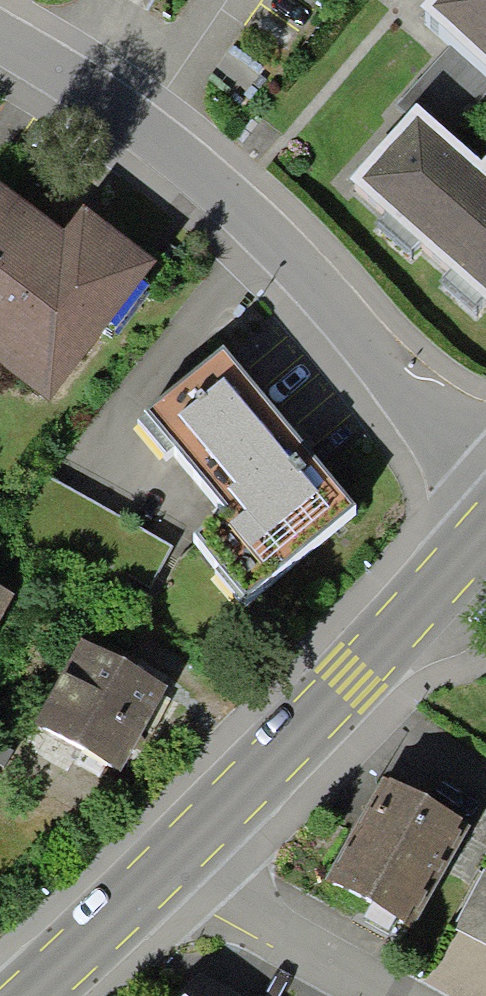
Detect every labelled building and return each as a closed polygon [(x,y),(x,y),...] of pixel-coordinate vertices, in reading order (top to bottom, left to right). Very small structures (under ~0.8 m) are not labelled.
[(432,22),(485,69),(485,0),(452,0),(432,22)] [(417,126),(362,188),(485,298),(485,187),(417,126)] [(152,273),(75,217),(57,242),(0,199),(0,368),(52,406),(152,273)] [(245,604),(352,515),(291,442),(223,360),(146,424),(227,520),(197,545),(245,604)] [(16,605),(0,596),(0,636),(16,605)] [(121,777),(167,691),(127,670),(82,645),(35,732),(121,777)] [(402,932),(464,831),(425,808),(383,782),(355,828),(364,833),(330,888),(402,932)] [(485,869),(453,930),(485,946),(485,870),(485,869)]
